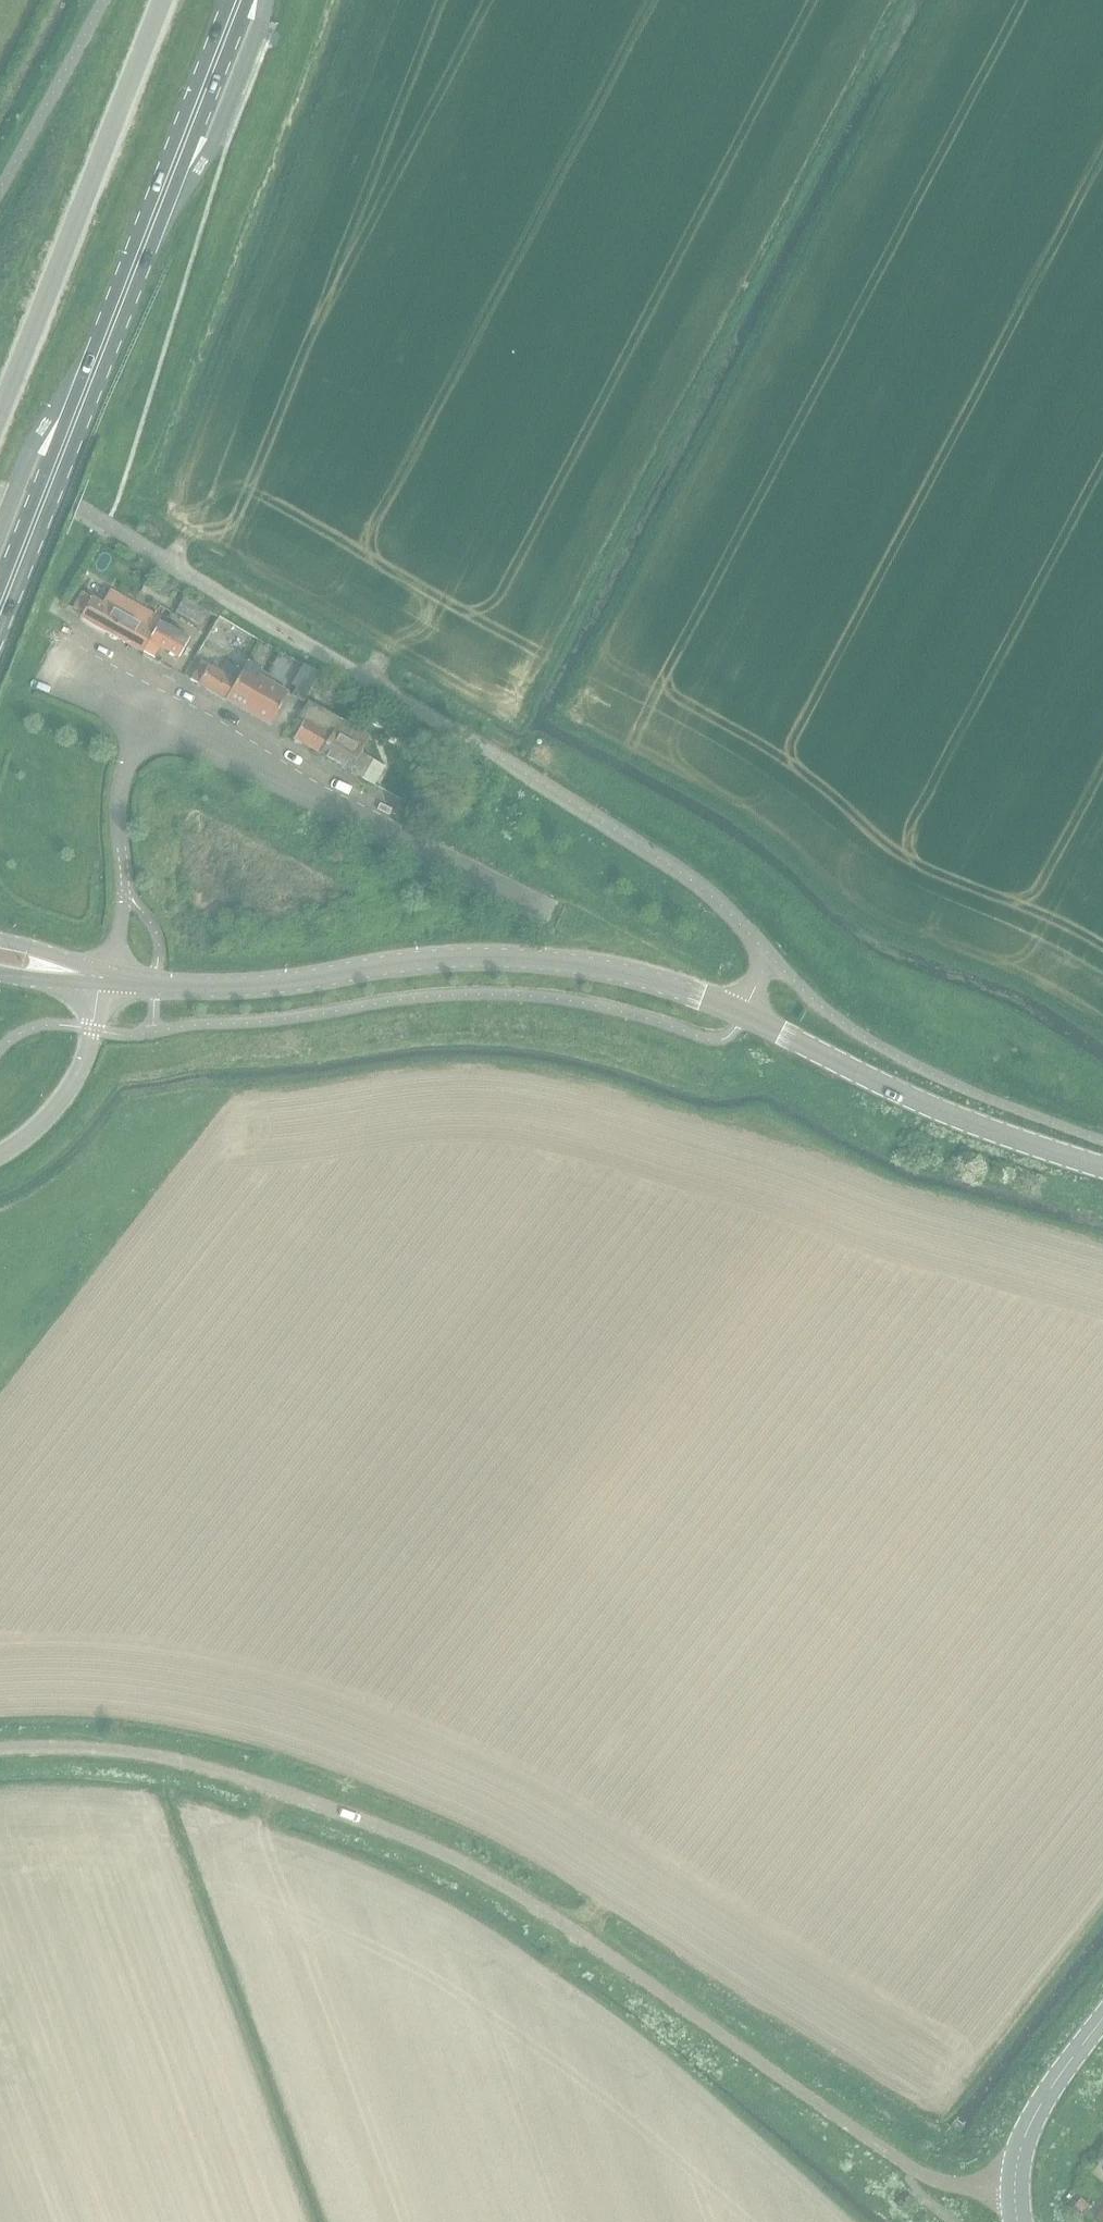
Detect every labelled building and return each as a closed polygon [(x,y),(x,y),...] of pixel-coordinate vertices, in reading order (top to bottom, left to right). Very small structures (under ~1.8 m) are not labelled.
[(81,591),(73,607),(82,612),(80,616),(153,657),(160,645),(179,656),(189,637),(159,620),(160,617),(108,588),(101,602),(81,591)] [(184,597),(176,609),(193,619),(200,606),(184,597)] [(191,678),(225,698),(235,679),(201,660),(191,678)] [(235,679),(225,698),(263,719),(269,723),(286,693),(288,690),(281,687),(258,673),(261,668),(246,660),(243,665),(235,679)] [(320,671),(304,662),(292,683),(296,685),(292,692),(304,699),(316,678),(320,671)] [(294,738),(320,752),(339,719),(308,701),(303,711),(308,714),(294,738)] [(320,752),(349,769),(361,776),(371,759),(359,752),(368,736),(339,719),(320,752)]
